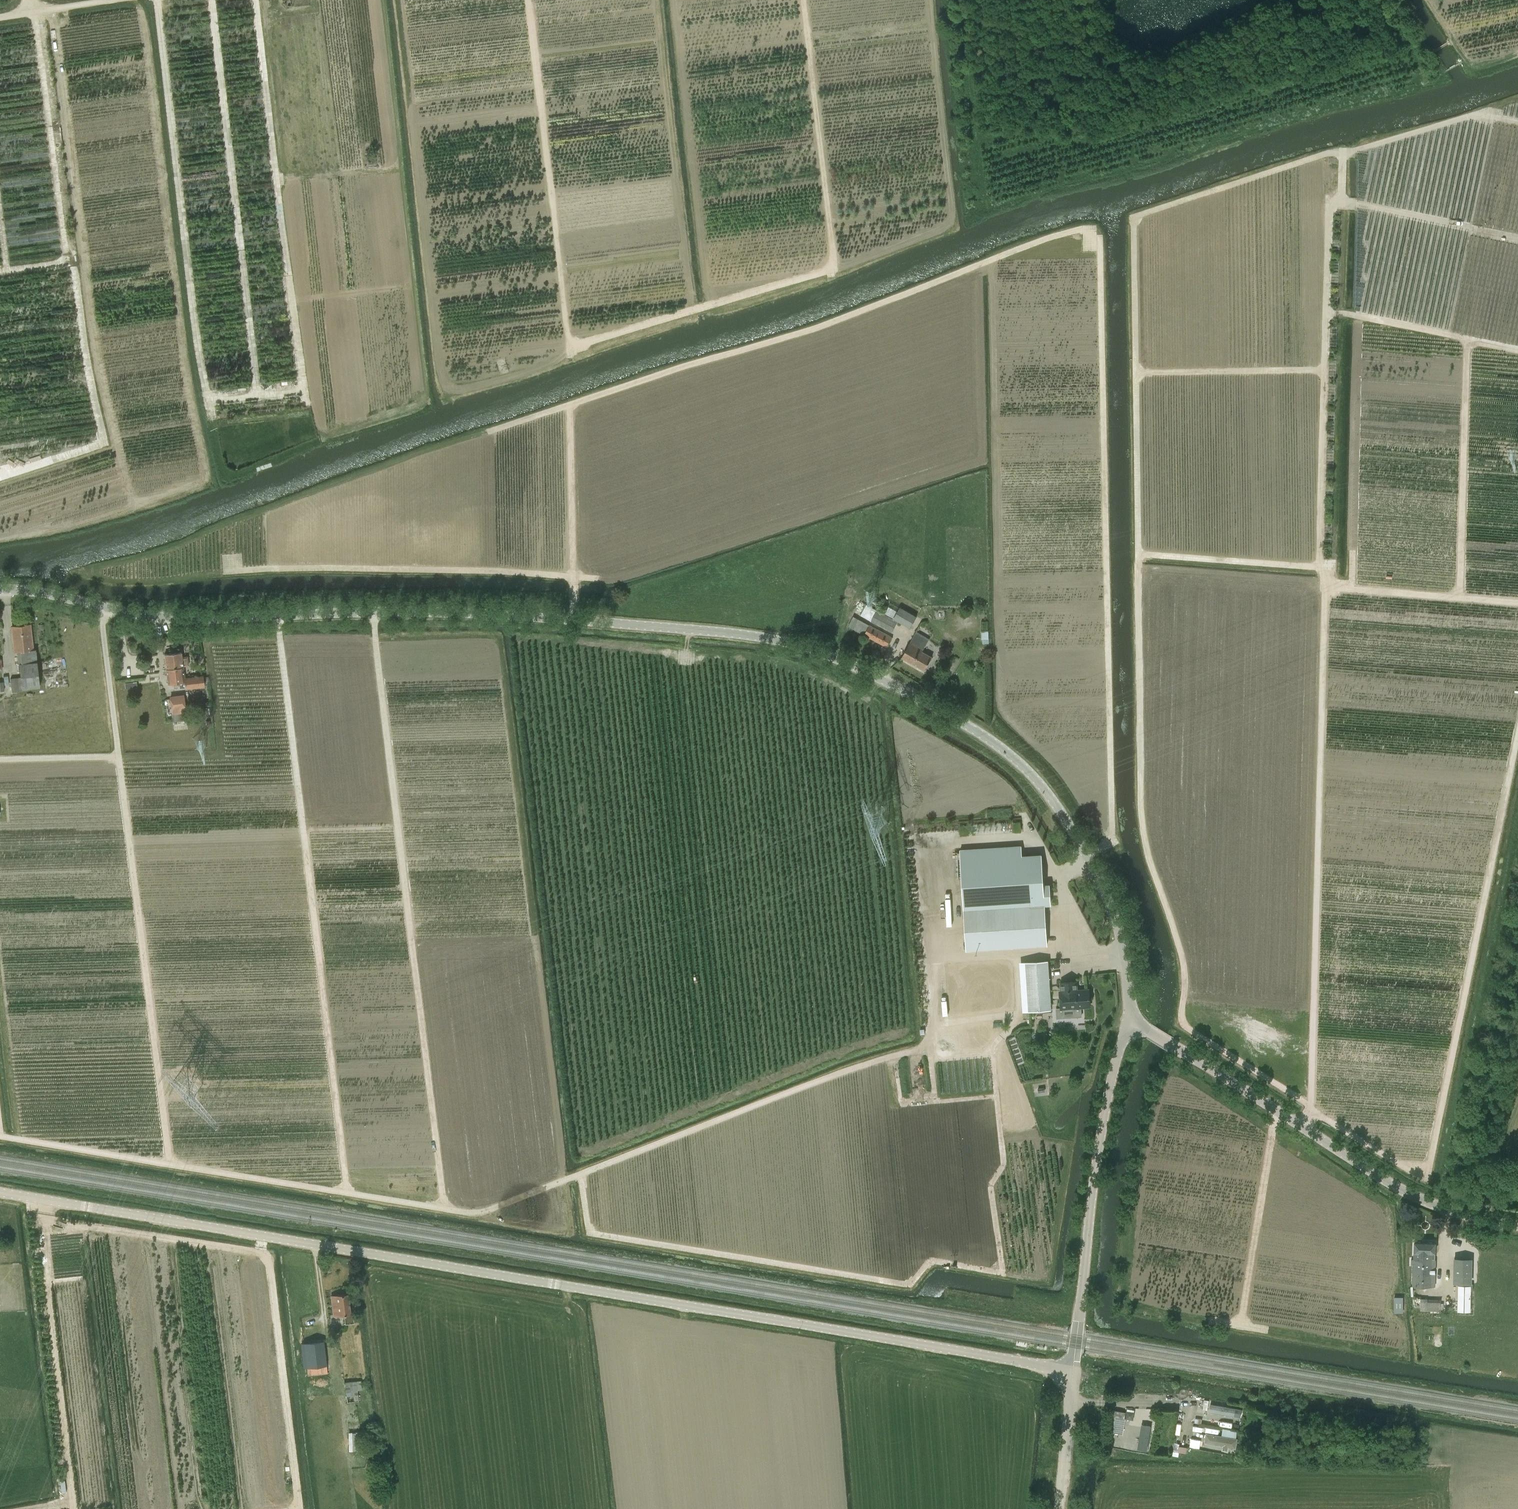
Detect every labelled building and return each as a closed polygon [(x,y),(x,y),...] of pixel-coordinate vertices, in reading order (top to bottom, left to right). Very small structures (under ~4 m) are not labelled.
[(54,285),(65,283),(62,267),(51,270),(54,285)] [(248,458),(234,461),(235,467),(249,464),(248,458)] [(870,622),(871,621),(892,632),(898,621),(910,628),(917,616),(900,606),(893,618),(877,610),(877,609),(866,604),(860,617),(864,618),(863,619),(870,622)] [(870,624),(869,625),(854,616),(848,626),(864,635),(886,647),(892,636),(870,624)] [(36,649),(33,649),(30,624),(11,626),(14,651),(17,651),(19,663),(20,676),(10,678),(12,689),(22,688),(22,689),(40,687),(37,661),(36,649)] [(923,651),(924,649),(929,639),(916,631),(910,642),(902,657),(925,670),(932,657),(923,651)] [(183,666),(189,665),(188,657),(182,658),(181,652),(164,654),(168,684),(185,682),(185,689),(203,687),(202,675),(184,677),(183,666)] [(169,696),(171,707),(172,715),(172,722),(187,720),(187,712),(186,712),(185,700),(184,700),(183,695),(169,696)] [(195,717),(207,716),(207,707),(194,708),(195,717)] [(961,849),(964,908),(967,948),(1047,944),(1045,904),(1050,904),(1049,884),(1042,884),(1041,854),(1021,855),(1020,845),(961,849)] [(1028,1011),(1051,1009),(1048,960),(1025,961),(1028,1011)] [(1089,989),(1075,990),(1074,983),(1059,984),(1060,991),(1059,991),(1061,1008),(1090,1006),(1089,989)] [(1069,1015),(1056,1015),(1057,1024),(1069,1023),(1069,1015)] [(1414,1241),(1414,1259),(1412,1259),(1411,1264),(1414,1264),(1413,1285),(1434,1286),(1436,1242),(1414,1241)] [(1472,1259),(1454,1258),(1454,1282),(1471,1283),(1472,1259)] [(1470,1310),(1471,1285),(1459,1285),(1458,1310),(1470,1310)] [(352,1312),(350,1312),(347,1293),(336,1294),(336,1295),(331,1296),(333,1315),(339,1314),(339,1315),(343,1314),(345,1323),(354,1322),(352,1312)] [(1403,1312),(1403,1297),(1394,1297),(1394,1312),(1403,1312)] [(1440,1310),(1440,1302),(1420,1301),(1420,1298),(1415,1298),(1415,1306),(1420,1306),(1420,1310),(1440,1310)] [(308,1376),(328,1374),(324,1340),(300,1343),(303,1367),(307,1367),(308,1376)] [(361,1380),(344,1382),(347,1402),(359,1401),(357,1390),(362,1389),(361,1380)] [(1239,1416),(1240,1409),(1218,1405),(1216,1412),(1239,1416)] [(1121,1423),(1113,1422),(1108,1448),(1116,1449),(1121,1423)] [(1150,1426),(1142,1425),(1138,1448),(1146,1450),(1150,1426)] [(350,1431),(350,1450),(358,1450),(359,1431),(350,1431)] [(1206,1442),(1236,1448),(1238,1437),(1209,1432),(1206,1442)] [(1173,1442),(1173,1444),(1172,1450),(1188,1453),(1189,1447),(1179,1445),(1179,1443),(1173,1442)]
